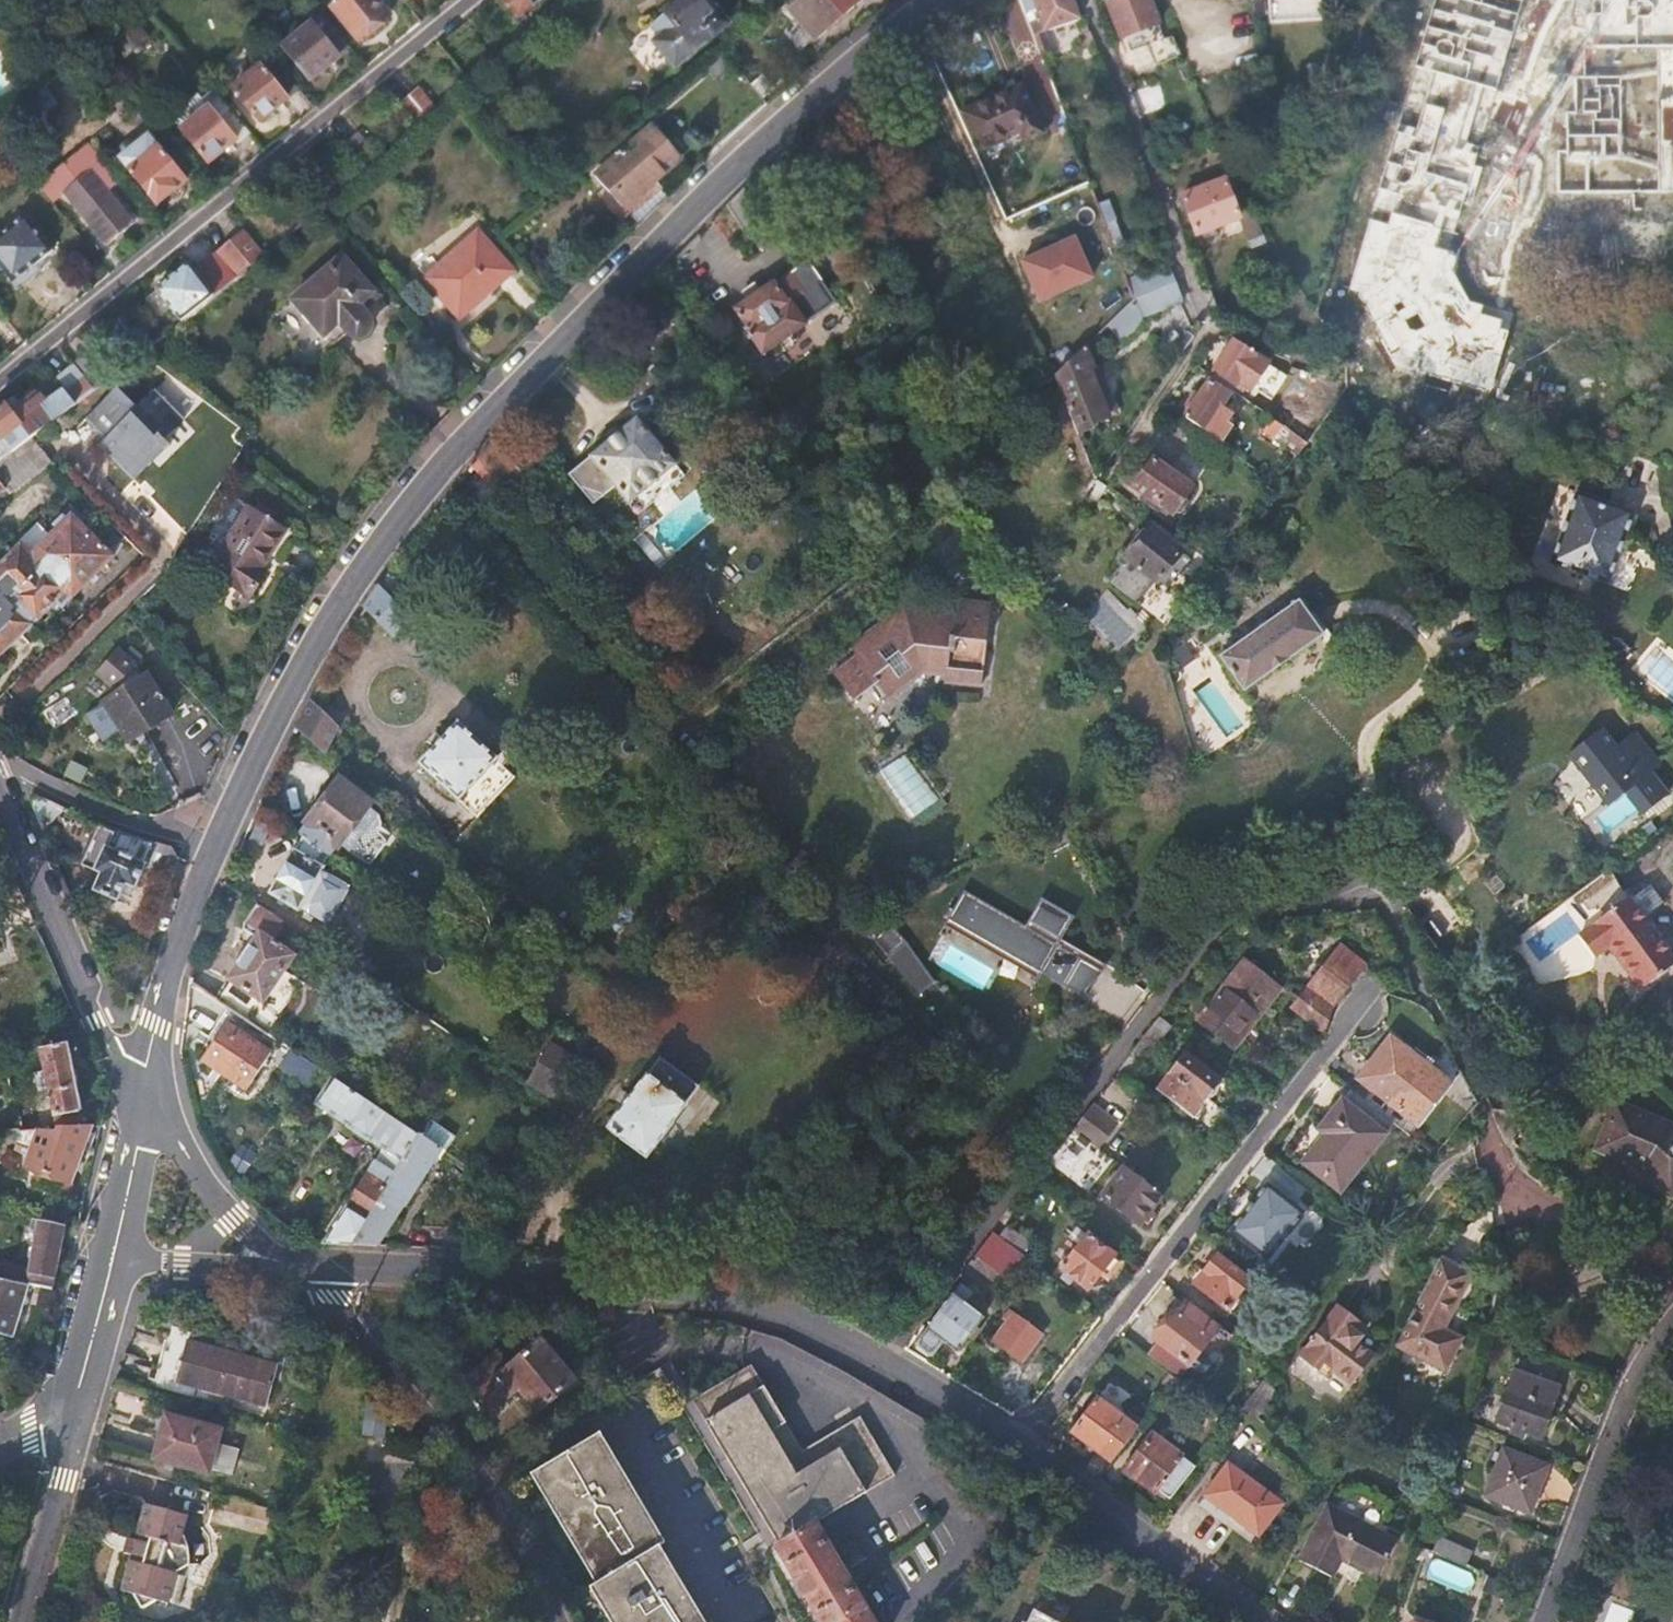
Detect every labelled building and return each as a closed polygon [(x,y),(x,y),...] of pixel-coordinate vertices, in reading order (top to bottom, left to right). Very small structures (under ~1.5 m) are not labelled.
[(331,4),(358,39),(389,15),(378,0),(337,0),(331,4)] [(530,0),(504,0),(518,18),(534,5),(530,0)] [(727,24),(717,12),(712,15),(706,8),(710,5),(706,0),(680,0),(656,21),(665,31),(653,42),(674,69),(727,24)] [(791,5),(817,37),(861,0),(797,0),(791,5)] [(1042,56),(1051,52),(1046,34),(1080,21),(1072,0),(1021,0),(1042,56)] [(1175,33),(1166,37),(1151,0),(1118,0),(1109,3),(1124,37),(1127,34),(1133,51),(1149,45),(1157,65),(1184,54),(1180,43),(1175,33)] [(1274,21),(1322,17),(1321,0),(1273,0),(1274,21)] [(1350,290),(1396,370),(1492,394),(1512,312),(1471,300),(1456,270),(1457,257),(1451,252),(1466,203),(1473,204),(1483,167),(1476,165),(1523,0),(1485,0),(1484,4),(1469,0),(1438,0),(1350,290)] [(1559,192),(1672,193),(1672,0),(1601,0),(1601,45),(1588,46),(1588,77),(1577,78),(1579,112),(1570,113),(1569,152),(1559,154),(1559,192)] [(133,17),(111,33),(125,52),(145,36),(133,17)] [(339,56),(313,23),(284,44),(311,76),(339,56)] [(259,119),(299,87),(272,53),(233,84),(259,119)] [(720,76),(727,67),(720,58),(709,66),(720,76)] [(761,75),(753,82),(766,94),(772,86),(761,75)] [(1157,83),(1133,93),(1142,113),(1165,103),(1157,83)] [(0,120),(0,136),(34,109),(38,114),(56,100),(43,86),(0,120)] [(238,140),(249,130),(214,86),(203,96),(209,103),(181,125),(209,160),(235,138),(238,140)] [(1023,86),(963,110),(980,148),(1021,131),(1025,141),(1043,133),(1023,86)] [(401,103),(418,123),(436,108),(420,89),(401,103)] [(639,225),(669,195),(656,182),(681,160),(654,126),(595,176),(639,225)] [(148,133),(134,144),(123,153),(119,157),(156,203),(185,180),(148,133)] [(123,153),(134,144),(130,137),(119,147),(123,153)] [(107,243),(135,221),(90,166),(64,189),(107,243)] [(1249,201),(1237,175),(1184,195),(1198,233),(1241,218),(1237,205),(1249,201)] [(2,268),(12,281),(53,248),(27,215),(0,235),(0,270),(2,268)] [(246,229),(216,253),(236,278),(265,253),(246,229)] [(425,279),(440,295),(448,287),(468,310),(513,271),(480,234),(425,279)] [(1020,261),(1040,307),(1097,282),(1077,236),(1020,261)] [(216,253),(194,271),(215,296),(218,293),(233,280),(236,278),(216,253)] [(344,255),(293,297),(335,345),(352,331),(354,332),(356,332),(361,333),(365,332),(367,330),(369,327),(370,323),(369,319),(368,316),(363,308),(381,293),(375,286),(372,289),(344,255)] [(194,271),(188,263),(156,290),(181,322),(215,296),(194,271)] [(1135,299),(1175,284),(1168,266),(1128,280),(1135,299)] [(774,279),(736,305),(748,325),(746,329),(762,351),(804,322),(790,300),(803,291),(790,270),(778,279),(774,279)] [(1141,315),(1182,301),(1175,284),(1135,299),(1141,315)] [(649,285),(627,308),(660,341),(678,322),(649,285)] [(448,287),(440,295),(460,317),(468,310),(448,287)] [(1120,333),(1141,315),(1135,299),(1114,319),(1120,333)] [(1223,360),(1216,371),(1243,390),(1247,385),(1251,387),(1267,363),(1232,339),(1221,357),(1223,360)] [(1090,397),(1099,417),(1110,413),(1106,403),(1105,403),(1081,349),(1076,353),(1095,395),(1090,397)] [(1070,416),(1070,418),(1074,425),(1077,433),(1089,427),(1087,422),(1099,417),(1090,397),(1095,395),(1076,353),(1052,376),(1055,384),(1062,398),(1070,416)] [(81,363),(97,383),(107,374),(91,354),(81,363)] [(74,364),(57,378),(64,388),(44,404),(36,394),(19,407),(16,401),(0,412),(0,438),(2,439),(13,452),(31,439),(36,436),(95,390),(74,364)] [(1186,416),(1205,429),(1229,393),(1210,380),(1186,416)] [(128,382),(92,409),(117,443),(112,446),(132,474),(154,457),(150,450),(188,421),(164,388),(143,403),(128,382)] [(1037,393),(1043,408),(1062,398),(1055,384),(1037,393)] [(1051,425),(1070,416),(1062,398),(1043,408),(1051,425)] [(638,416),(592,455),(571,472),(595,502),(617,484),(631,502),(677,463),(638,416)] [(1285,454),(1298,440),(1275,420),(1262,434),(1285,454)] [(0,438),(0,461),(13,452),(2,439),(0,438)] [(0,461),(0,477),(9,489),(12,493),(51,461),(31,439),(13,452),(0,461)] [(1187,495),(1196,482),(1156,454),(1135,486),(1145,493),(1142,498),(1159,510),(1163,506),(1174,512),(1176,511),(1184,511),(1190,501),(1187,495)] [(9,489),(0,477),(0,495),(9,489)] [(1577,491),(1554,563),(1612,583),(1636,510),(1577,491)] [(250,597),(266,570),(261,567),(271,554),(280,558),(297,531),(289,525),(285,530),(249,506),(208,570),(250,597)] [(59,602),(65,608),(115,559),(77,518),(36,557),(25,546),(0,568),(0,657),(59,602)] [(1186,552),(1152,525),(1128,556),(1131,558),(1113,580),(1140,603),(1158,582),(1161,584),(1186,552)] [(369,602),(367,606),(394,634),(422,608),(388,573),(385,578),(369,602)] [(937,683),(974,675),(955,596),(920,605),(922,616),(875,627),(837,679),(845,686),(830,708),(859,730),(873,711),(884,718),(913,678),(936,674),(937,683)] [(1297,601),(1219,657),(1243,691),(1322,636),(1297,601)] [(1625,642),(1614,658),(1630,670),(1641,655),(1625,642)] [(128,742),(172,719),(163,701),(164,701),(163,698),(161,699),(150,677),(146,679),(140,667),(123,649),(102,670),(119,688),(121,692),(106,700),(107,701),(121,730),(128,742)] [(55,729),(78,713),(67,698),(44,714),(55,729)] [(107,701),(87,711),(102,740),(121,730),(107,701)] [(299,723),(297,728),(325,751),(337,726),(310,702),(299,723)] [(1601,725),(1570,748),(1604,793),(1621,779),(1638,803),(1660,787),(1644,766),(1656,756),(1629,719),(1610,734),(1601,725)] [(496,759),(459,724),(422,763),(458,799),(496,759)] [(70,762),(63,778),(83,786),(90,770),(70,762)] [(339,782),(300,834),(304,837),(331,856),(340,842),(352,848),(379,812),(339,782)] [(1477,845),(1455,808),(1430,823),(1452,860),(1477,845)] [(147,866),(169,877),(176,858),(172,847),(125,834),(120,851),(108,845),(114,830),(103,825),(87,863),(105,872),(97,890),(119,899),(126,882),(135,887),(147,866)] [(331,856),(304,837),(269,895),(297,912),(300,907),(325,923),(331,921),(350,890),(348,885),(322,870),(331,856)] [(1578,935),(1594,957),(1610,946),(1641,989),(1672,966),(1672,957),(1644,918),(1664,904),(1651,886),(1630,900),(1628,897),(1593,924),(1594,925),(1578,935)] [(1086,995),(1103,959),(1060,938),(1072,911),(1042,897),(1029,923),(961,891),(939,938),(948,942),(937,966),(985,988),(993,971),(1015,981),(1022,965),(1086,995)] [(247,1018),(267,1031),(297,987),(282,976),(296,956),(273,940),(286,921),(259,903),(244,926),(256,936),(216,997),(247,1018)] [(917,991),(934,978),(891,924),(875,937),(917,991)] [(1340,946),(1308,989),(1332,1009),(1364,967),(1367,965),(1340,946)] [(1280,988),(1246,960),(1199,1020),(1228,1041),(1242,1023),(1249,1028),(1280,988)] [(1332,1009),(1308,989),(1294,1008),(1325,1032),(1332,1009)] [(1161,1016),(1134,1051),(1144,1061),(1173,1025),(1161,1016)] [(272,1052),(227,1022),(203,1058),(246,1088),(272,1052)] [(1393,1037),(1361,1079),(1421,1125),(1452,1083),(1393,1037)] [(81,1123),(64,1042),(37,1046),(53,1108),(20,1111),(24,1125),(56,1125),(57,1122),(81,1123)] [(530,1083),(557,1101),(581,1061),(554,1044),(530,1083)] [(290,1050),(280,1068),(307,1082),(316,1065),(290,1050)] [(1187,1055),(1161,1088),(1194,1113),(1219,1081),(1187,1055)] [(662,1060),(608,1128),(648,1160),(701,1090),(662,1060)] [(382,1146),(323,1242),(351,1243),(421,1132),(332,1074),(313,1101),(382,1146)] [(1377,1108),(1352,1088),(1320,1128),(1325,1133),(1304,1161),(1341,1191),(1395,1122),(1377,1108)] [(1672,1184),(1672,1126),(1671,1124),(1619,1105),(1601,1149),(1647,1169),(1652,1163),(1672,1184)] [(1091,1108),(1076,1128),(1087,1136),(1103,1117),(1091,1108)] [(90,1123),(81,1123),(57,1122),(56,1125),(24,1125),(20,1125),(17,1140),(29,1144),(24,1163),(43,1168),(39,1186),(66,1192),(90,1123)] [(421,1132),(351,1243),(380,1245),(444,1146),(421,1132)] [(1067,1135),(1050,1165),(1091,1190),(1109,1160),(1067,1135)] [(241,1142),(227,1163),(243,1173),(257,1153),(241,1142)] [(1652,1163),(1647,1169),(1672,1193),(1672,1184),(1652,1163)] [(1141,1223),(1163,1195),(1127,1167),(1106,1195),(1141,1223)] [(1270,1184),(1233,1230),(1270,1259),(1306,1213),(1270,1184)] [(65,1225),(39,1219),(32,1268),(0,1261),(0,1275),(31,1281),(55,1286),(61,1250),(65,1225)] [(1006,1243),(994,1233),(980,1251),(993,1260),(996,1256),(1006,1243)] [(1091,1236),(1064,1269),(1089,1289),(1101,1274),(1108,1279),(1120,1263),(1115,1258),(1116,1256),(1091,1236)] [(1477,1259),(1445,1242),(1402,1327),(1451,1352),(1465,1324),(1448,1315),(1477,1259)] [(1022,1255),(1006,1243),(996,1256),(1013,1268),(1022,1255)] [(1220,1256),(1197,1285),(1228,1310),(1250,1281),(1220,1256)] [(31,1281),(0,1275),(0,1330),(15,1335),(19,1317),(23,1317),(25,1309),(23,1309),(31,1281)] [(930,1329),(918,1343),(932,1354),(945,1340),(959,1350),(985,1317),(967,1302),(974,1293),(963,1284),(929,1327),(930,1329)] [(1181,1377),(1222,1325),(1213,1319),(1188,1299),(1184,1304),(1176,1298),(1168,1308),(1175,1313),(1156,1340),(1162,1345),(1153,1356),(1181,1377)] [(1342,1304),(1303,1353),(1330,1377),(1337,1366),(1357,1381),(1378,1352),(1363,1340),(1366,1335),(1360,1328),(1365,1321),(1342,1304)] [(1016,1313),(995,1340),(1023,1360),(1042,1333),(1016,1313)] [(276,1364),(186,1340),(175,1380),(267,1403),(276,1364)] [(501,1354),(467,1380),(494,1412),(520,1390),(538,1412),(574,1384),(541,1343),(511,1366),(501,1354)] [(897,1473),(864,1414),(804,1449),(750,1364),(694,1399),(783,1544),(813,1526),(897,1473)] [(1513,1371),(1496,1422),(1539,1437),(1551,1403),(1546,1401),(1552,1385),(1513,1371)] [(1276,1392),(1263,1381),(1244,1405),(1258,1415),(1276,1392)] [(1113,1463),(1138,1431),(1101,1401),(1076,1433),(1113,1463)] [(222,1427),(166,1414),(154,1457),(210,1472),(222,1427)] [(531,1474),(563,1529),(595,1583),(589,1588),(610,1621),(706,1621),(660,1546),(668,1541),(601,1433),(531,1474)] [(1182,1485),(1197,1467),(1154,1434),(1126,1471),(1156,1495),(1159,1490),(1171,1501),(1182,1485)] [(1504,1450),(1487,1494),(1530,1511),(1547,1467),(1504,1450)] [(1228,1465),(1205,1495),(1259,1536),(1281,1504),(1228,1465)] [(189,1565),(188,1529),(193,1509),(174,1505),(173,1510),(144,1501),(136,1537),(129,1535),(124,1552),(131,1555),(125,1578),(141,1607),(157,1599),(169,1603),(177,1569),(189,1565)] [(1332,1501),(1304,1557),(1335,1575),(1344,1558),(1379,1574),(1399,1536),(1332,1501)] [(212,1508),(209,1521),(236,1526),(239,1513),(212,1508)] [(783,1544),(778,1547),(798,1581),(795,1582),(804,1597),(806,1596),(822,1621),(872,1621),(813,1526),(783,1544)] [(1436,1548),(1462,1558),(1466,1544),(1442,1534),(1436,1548)] [(1032,1612),(1028,1621),(1051,1621),(1032,1612)] [(1579,1616),(1570,1612),(1569,1614),(1565,1621),(1577,1621),(1579,1616)]
